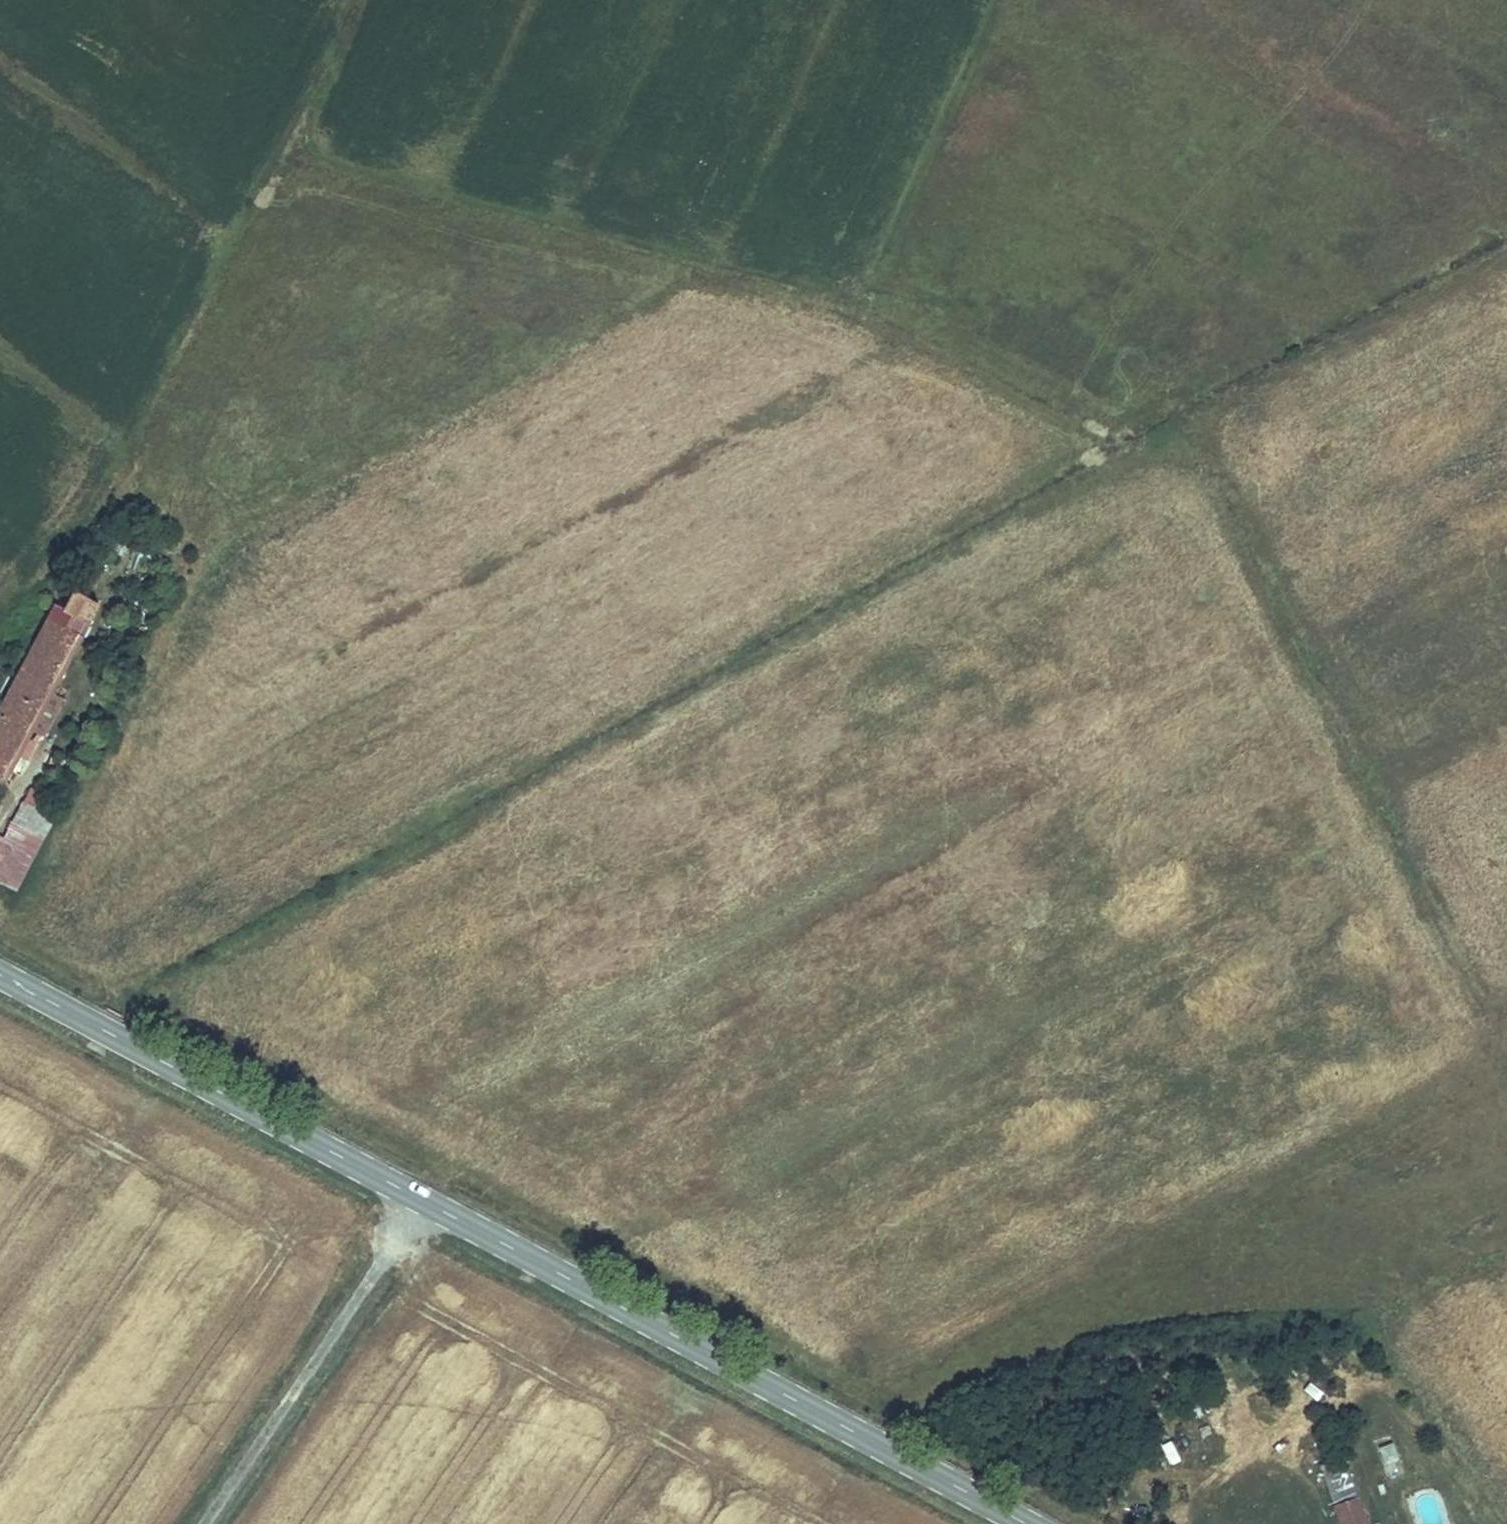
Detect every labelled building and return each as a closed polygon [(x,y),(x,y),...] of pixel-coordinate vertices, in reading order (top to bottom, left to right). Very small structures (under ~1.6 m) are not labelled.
[(105,604),(81,591),(71,608),(63,605),(0,721),(0,774),(10,780),(105,604)] [(19,893),(63,802),(27,785),(0,842),(0,884),(19,893)] [(1377,1448),(1387,1477),(1404,1471),(1394,1442),(1377,1448)] [(1322,1470),(1338,1523),(1368,1523),(1350,1462),(1322,1470)]
